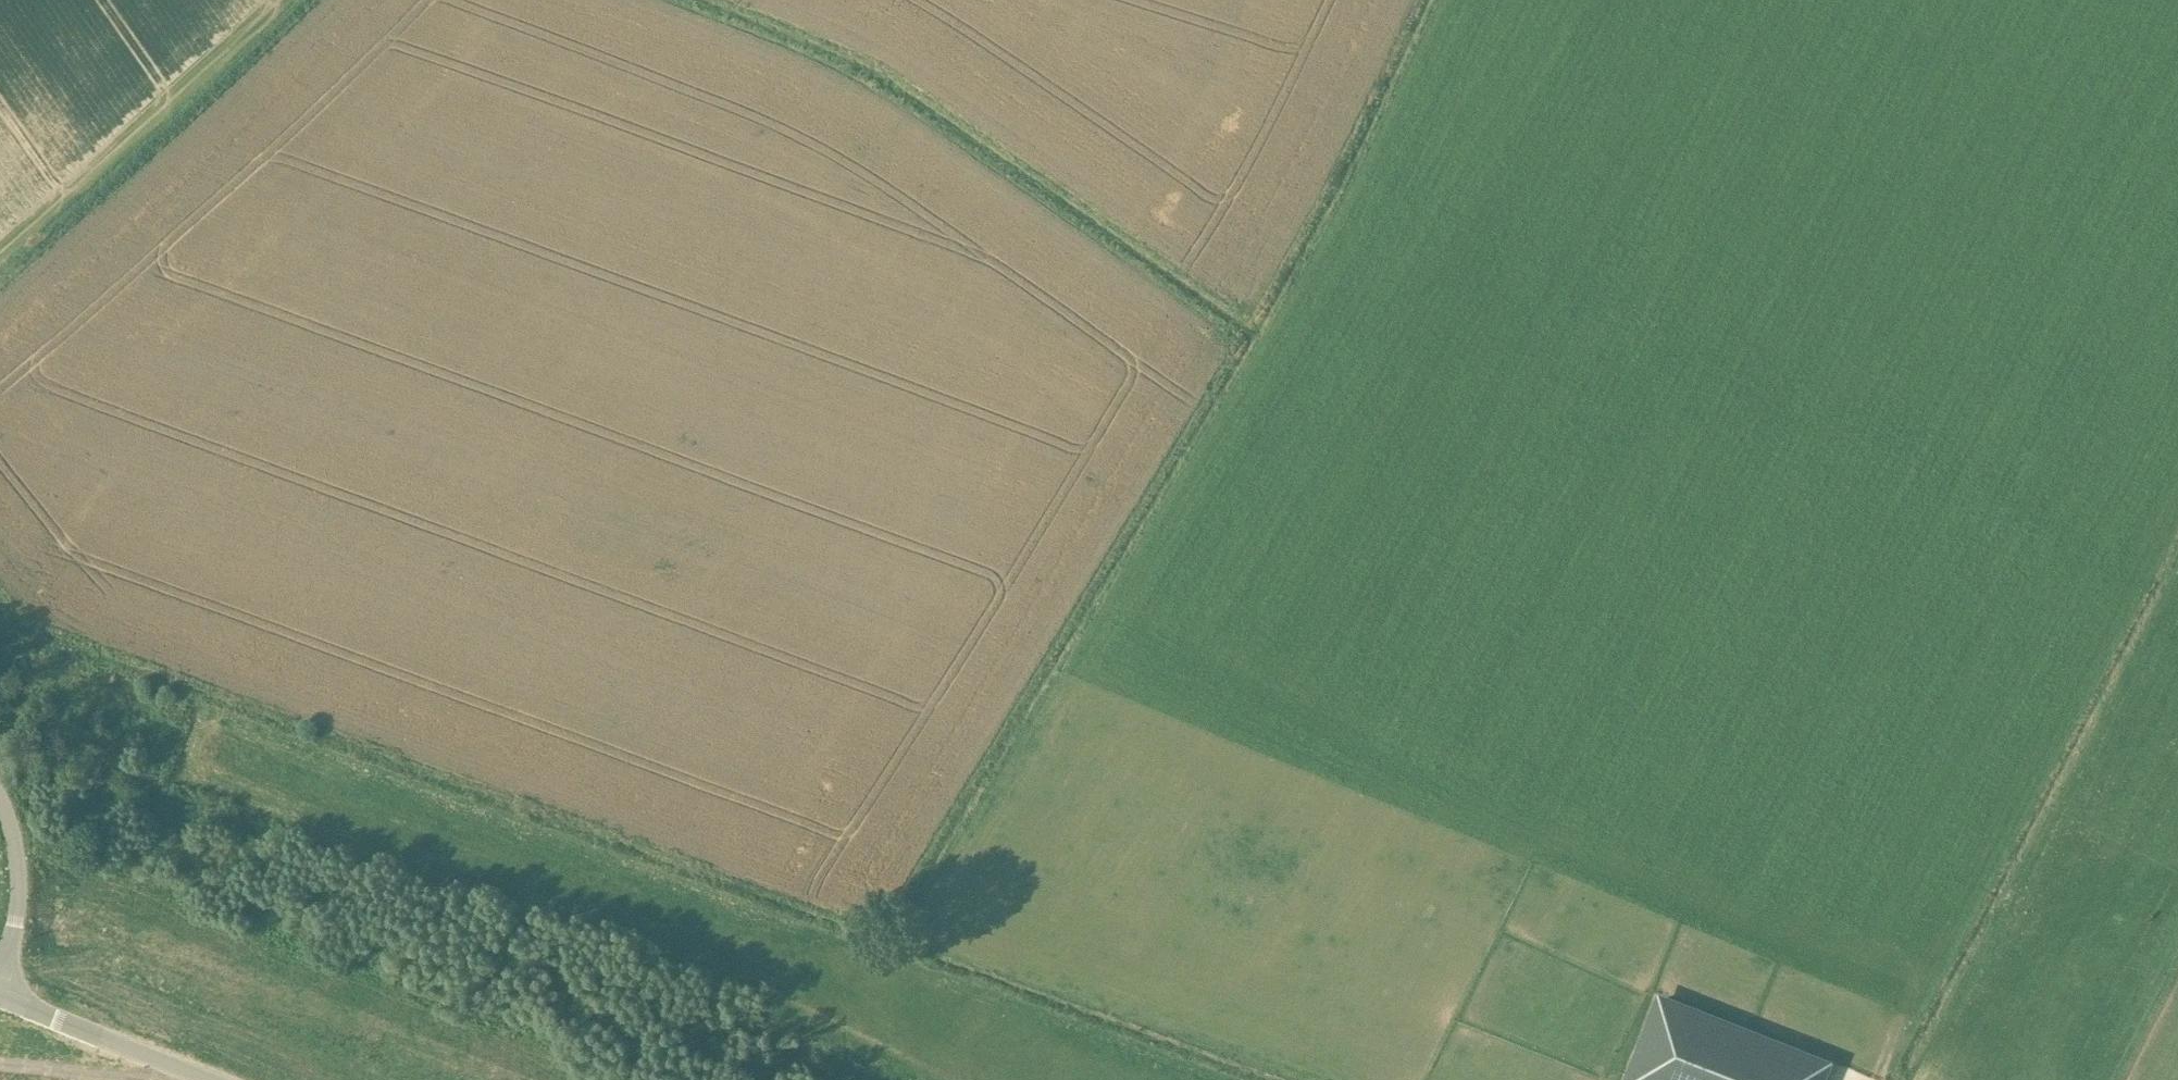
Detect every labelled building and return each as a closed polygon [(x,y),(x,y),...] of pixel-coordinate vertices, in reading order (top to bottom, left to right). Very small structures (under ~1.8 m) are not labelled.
[(1648,990),(1611,1079),(1817,1079),(1824,1063),(1648,990)]
